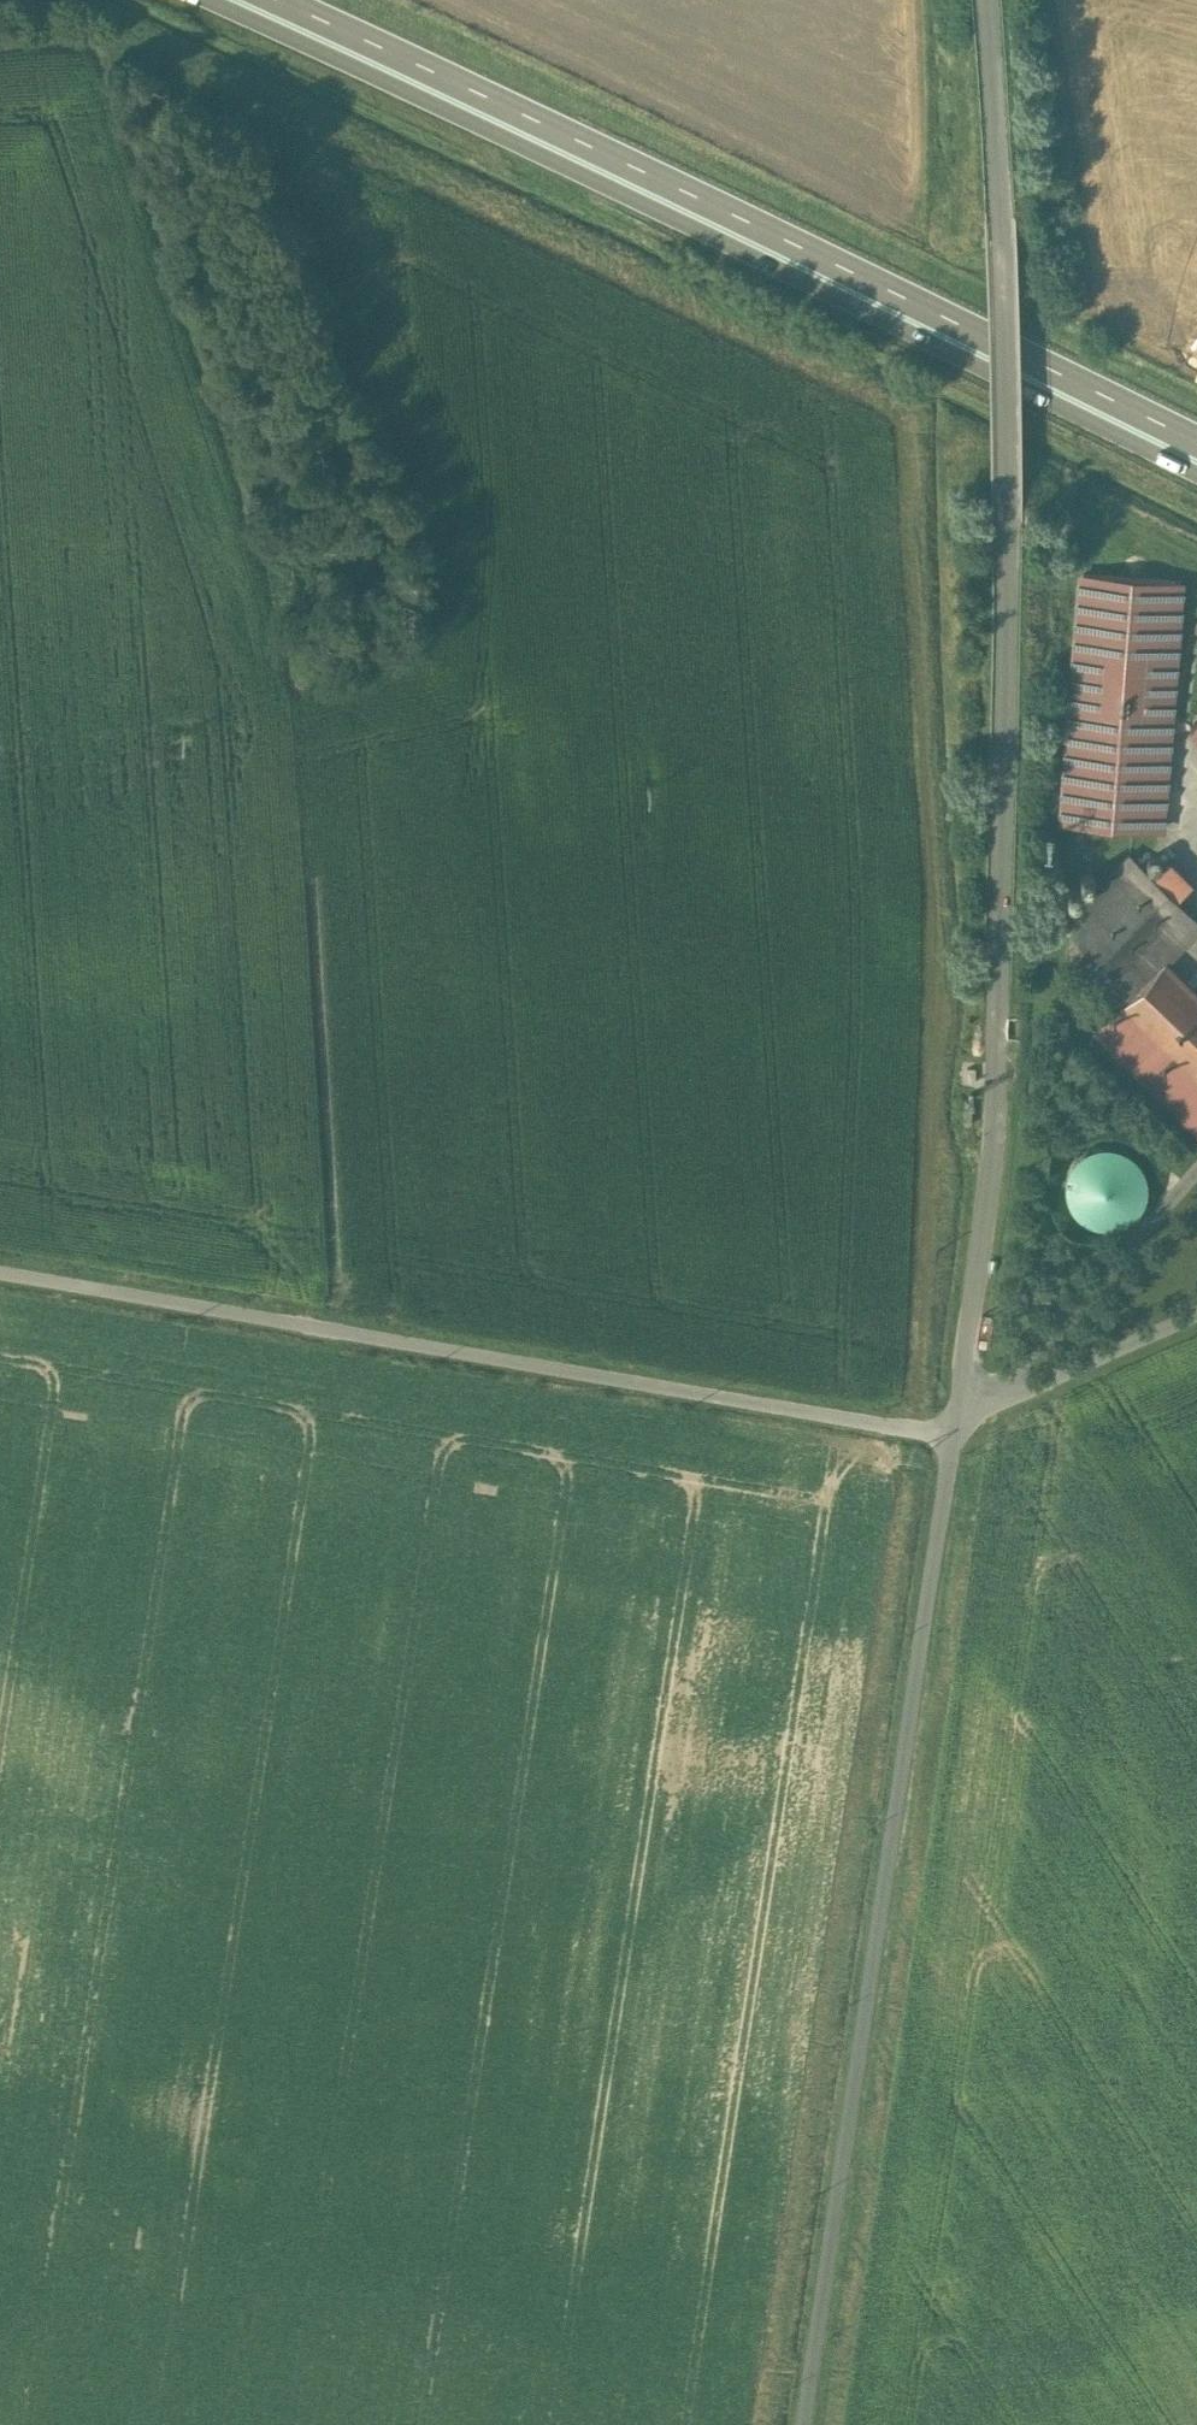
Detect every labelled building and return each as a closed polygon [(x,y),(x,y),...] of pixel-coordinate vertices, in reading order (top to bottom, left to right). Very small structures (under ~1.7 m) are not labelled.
[(1180,581),(1083,574),(1063,821),(1160,828),(1180,581)] [(1129,854),(1077,908),(1093,924),(1067,951),(1115,998),(1099,1015),(1105,1021),(1163,961),(1165,963),(1196,929),(1196,919),(1129,854)] [(1163,961),(1105,1021),(1095,1031),(1196,1130),(1196,994),(1165,963),(1163,961)] [(1113,1142),(1106,1141),(1099,1142),(1094,1144),(1089,1146),(1083,1149),(1080,1151),(1077,1154),(1074,1158),(1072,1162),(1070,1165),(1068,1169),(1067,1173),(1066,1177),(1066,1183),(1066,1189),(1067,1194),(1068,1197),(1070,1200),(1072,1206),(1077,1211),(1081,1215),(1086,1219),(1091,1221),(1097,1223),(1104,1224),(1110,1224),(1116,1223),(1122,1222),(1127,1220),(1131,1217),(1135,1214),(1138,1211),(1142,1206),(1144,1203),(1146,1199),(1147,1194),(1148,1189),(1149,1183),(1149,1178),(1148,1174),(1146,1169),(1144,1164),(1142,1160),(1139,1156),(1135,1152),(1130,1148),(1124,1145),(1119,1143),(1113,1142)]
